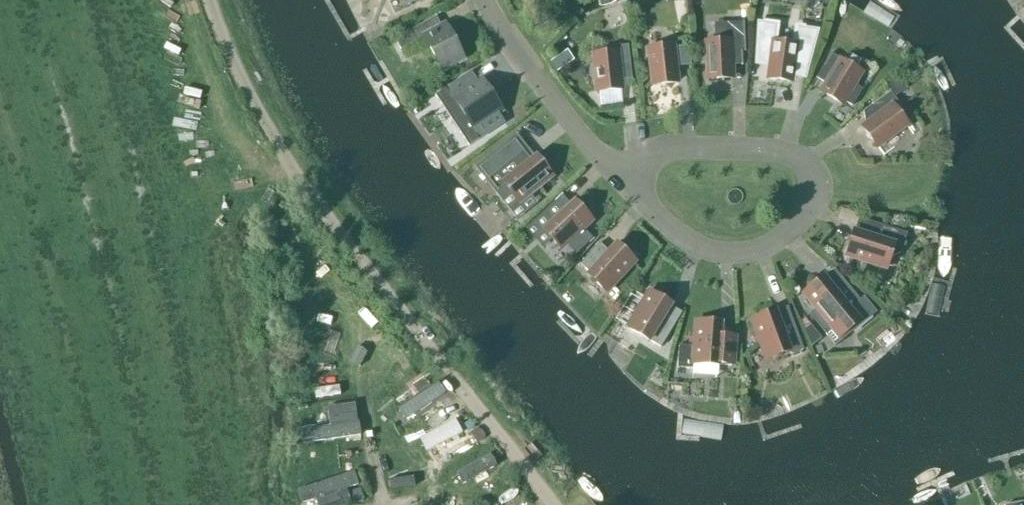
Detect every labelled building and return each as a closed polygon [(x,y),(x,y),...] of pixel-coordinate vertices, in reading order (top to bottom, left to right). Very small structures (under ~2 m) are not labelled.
[(441,28),(435,17),(394,39),(400,51),(425,38),(431,49),(429,50),(434,58),(435,58),(442,69),(462,58),(445,26),(441,28)] [(754,21),(753,75),(768,77),(768,79),(791,82),(791,80),(808,83),(822,30),(796,27),(793,46),(778,44),(780,25),(754,21)] [(714,43),(707,43),(708,80),(731,78),(731,67),(743,66),(742,53),(745,53),(744,23),(728,24),(728,38),(714,39),(714,43)] [(673,50),(672,44),(657,45),(657,48),(649,49),(654,86),(676,83),(674,59),(686,57),(685,49),(673,50)] [(598,92),(620,89),(619,75),(631,74),(628,45),(601,49),(601,55),(593,56),(598,92)] [(852,107),(861,91),(853,86),(860,74),(844,64),(844,63),(834,56),(819,81),(827,85),(822,93),(841,105),(843,102),(852,107)] [(480,81),(473,71),(450,87),(457,97),(462,94),(481,124),(501,111),(481,81),(480,81)] [(870,123),(863,128),(877,147),(906,125),(902,119),(907,116),(894,99),(908,89),(900,78),(870,100),(874,105),(863,113),(870,123)] [(519,153),(511,143),(476,172),(494,194),(497,192),(499,194),(509,194),(511,193),(518,202),(550,177),(535,157),(527,163),(519,154),(519,153)] [(557,201),(536,220),(545,229),(543,231),(560,249),(566,244),(577,256),(594,240),(583,228),(590,221),(573,203),(566,210),(557,201)] [(901,253),(907,235),(868,222),(864,235),(854,232),(846,256),(886,268),(889,257),(892,257),(901,253)] [(320,242),(272,261),(289,302),(337,283),(320,242)] [(608,252),(599,244),(579,265),(588,274),(587,275),(605,293),(633,262),(615,245),(608,252)] [(830,286),(824,278),(804,294),(812,303),(804,309),(815,322),(822,316),(830,326),(849,311),(851,313),(861,304),(840,278),(830,286)] [(337,283),(289,302),(305,343),(353,324),(337,283)] [(660,348),(675,324),(664,317),(671,307),(649,294),(628,329),(660,348)] [(781,326),(776,312),(752,321),(766,360),(789,351),(790,355),(803,350),(792,321),(781,326)] [(678,346),(677,369),(692,370),(693,364),(731,367),(736,367),(738,336),(721,335),(722,325),(696,323),(695,347),(678,346)] [(811,347),(821,339),(811,326),(804,331),(811,347)] [(355,341),(286,345),(289,401),(358,391),(355,341)] [(409,345),(376,372),(397,403),(433,374),(409,345)] [(437,386),(399,412),(408,425),(446,400),(437,386)] [(332,424),(300,428),(303,444),(361,435),(356,402),(329,406),(332,424)] [(453,418),(420,440),(430,455),(463,433),(453,418)] [(480,431),(439,465),(461,496),(504,460),(480,431)] [(298,490),(303,503),(316,499),(319,504),(345,504),(364,498),(354,470),(298,490)]
